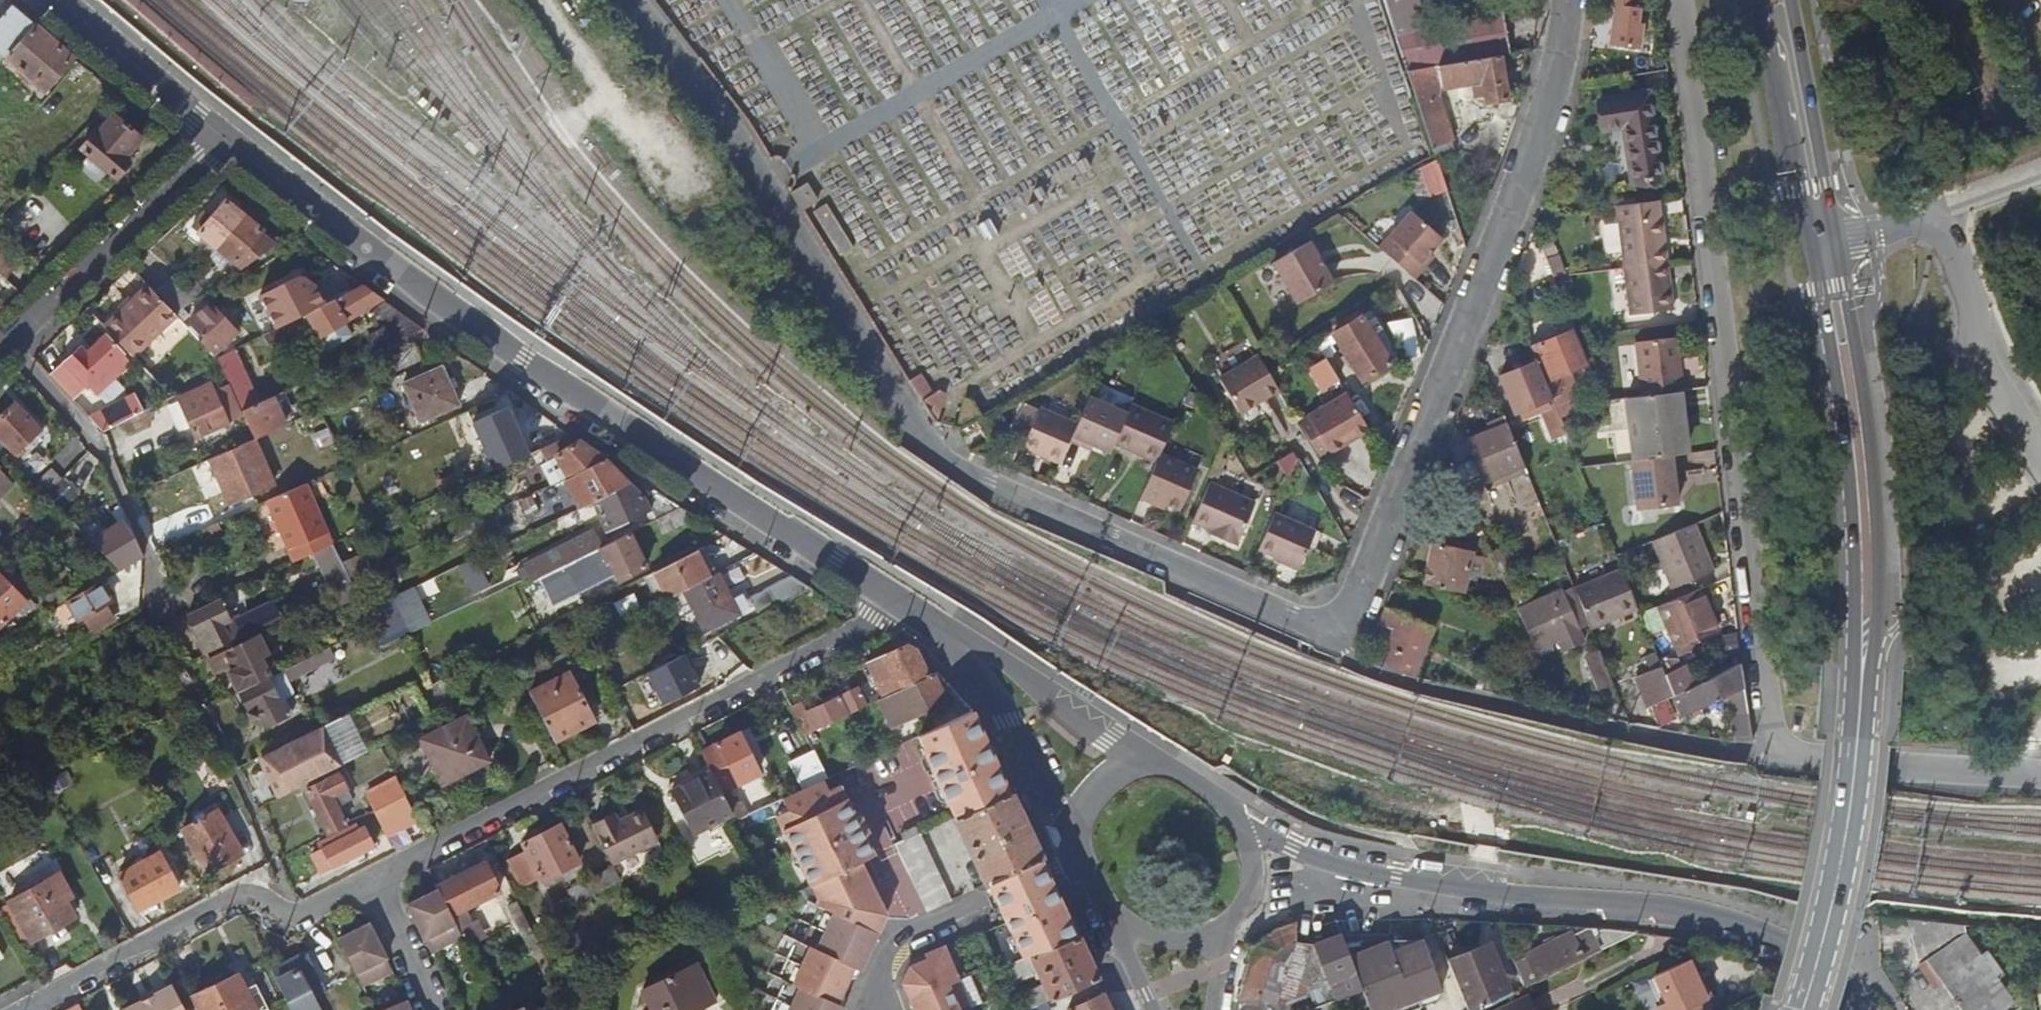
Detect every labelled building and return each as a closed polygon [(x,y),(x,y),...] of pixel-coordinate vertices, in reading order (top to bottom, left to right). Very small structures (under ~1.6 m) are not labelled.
[(1511,53),(1504,10),(1419,23),(1416,11),(1420,10),(1418,0),(1385,0),(1409,70),(1502,54),(1511,53)] [(1643,46),(1645,0),(1613,0),(1611,45),(1643,46)] [(75,58),(14,4),(0,20),(0,50),(47,91),(75,58)] [(1430,135),(1450,128),(1440,101),(1446,87),(1475,83),(1478,95),(1487,94),(1489,101),(1509,97),(1502,54),(1409,70),(1430,135)] [(1647,97),(1599,104),(1602,130),(1623,128),(1632,184),(1658,180),(1647,97)] [(110,172),(106,175),(113,182),(142,150),(137,145),(143,139),(116,116),(99,135),(97,133),(83,148),(91,155),(110,172)] [(1454,141),(1450,128),(1430,135),(1434,148),(1454,141)] [(99,183),(106,175),(110,172),(91,155),(81,166),(99,183)] [(1429,192),(1448,186),(1439,159),(1420,165),(1429,192)] [(243,269),(276,245),(262,234),(264,231),(227,200),(212,217),(206,212),(194,226),(243,269)] [(1659,243),(1664,242),(1662,221),(1658,221),(1656,205),(1617,210),(1619,224),(1623,224),(1626,269),(1666,266),(1665,252),(1659,252),(1659,243)] [(1413,213),(1380,249),(1415,281),(1426,269),(1422,265),(1430,256),(1443,242),(1413,213)] [(1457,217),(1447,220),(1442,222),(1459,274),(1468,250),(1457,217)] [(1543,295),(1562,289),(1556,275),(1548,254),(1537,226),(1526,252),(1543,295)] [(1276,265),(1300,306),(1336,285),(1313,244),(1276,265)] [(0,253),(0,274),(6,279),(16,267),(0,253)] [(1556,275),(1567,274),(1560,253),(1548,254),(1556,275)] [(1422,265),(1426,269),(1434,260),(1430,256),(1422,265)] [(1626,269),(1623,270),(1627,319),(1669,316),(1666,266),(1626,269)] [(178,271),(156,291),(177,314),(201,297),(178,271)] [(101,322),(105,326),(149,284),(146,280),(101,322)] [(358,281),(305,309),(317,332),(379,297),(358,281)] [(179,315),(177,314),(156,291),(149,284),(105,326),(129,352),(134,358),(179,315)] [(367,316),(385,344),(422,327),(385,301),(370,308),(373,313),(367,316)] [(192,323),(208,339),(216,332),(227,343),(238,332),(211,304),(192,323)] [(1360,315),(1328,333),(1339,352),(1331,357),(1343,378),(1351,374),(1359,387),(1391,369),(1360,315)] [(1572,328),(1532,344),(1538,357),(1552,393),(1569,387),(1567,380),(1574,378),(1571,371),(1586,365),(1572,328)] [(52,376),(74,400),(89,386),(98,396),(133,362),(106,335),(87,353),(81,347),(52,376)] [(1635,346),(1640,399),(1678,395),(1680,395),(1676,342),(1635,346)] [(216,356),(223,370),(242,408),(260,401),(235,347),(216,356)] [(1308,366),(1322,390),(1342,378),(1328,354),(1308,366)] [(1267,370),(1259,355),(1220,378),(1240,413),(1266,398),(1279,390),(1267,370)] [(1538,399),(1552,393),(1538,357),(1501,371),(1526,437),(1550,428),(1538,399)] [(442,366),(404,383),(421,422),(459,404),(442,366)] [(921,372),(908,379),(937,423),(945,393),(940,388),(933,392),(921,372)] [(222,427),(203,387),(171,402),(190,442),(222,427)] [(260,401),(242,408),(256,437),(286,424),(276,401),(286,396),(284,390),(260,401)] [(1309,416),(1331,454),(1370,432),(1348,393),(1309,416)] [(90,417),(104,432),(144,412),(135,394),(90,417)] [(1640,399),(1625,400),(1630,462),(1670,459),(1684,458),(1678,395),(1640,399)] [(1088,440),(1096,444),(1113,451),(1116,443),(1128,415),(1090,399),(1079,423),(1072,440),(1086,446),(1088,440)] [(0,418),(0,437),(15,453),(41,429),(16,403),(0,418)] [(1162,453),(1174,424),(1132,405),(1128,415),(1116,443),(1158,463),(1162,453)] [(1025,446),(1062,462),(1072,440),(1079,423),(1041,407),(1025,446)] [(473,423),(494,469),(522,456),(521,454),(534,448),(519,418),(507,424),(501,410),(473,423)] [(1309,416),(1299,422),(1321,459),(1331,454),(1309,416)] [(1484,485),(1527,468),(1510,426),(1468,443),(1484,485)] [(572,433),(522,456),(526,465),(555,451),(581,439),(580,438),(572,433)] [(255,438),(210,458),(230,501),(274,481),(255,438)] [(581,439),(555,451),(567,477),(577,472),(577,471),(606,457),(581,439)] [(1094,449),(1096,444),(1088,440),(1086,446),(1094,449)] [(1143,500),(1158,507),(1161,501),(1169,505),(1184,511),(1201,469),(1162,453),(1158,463),(1143,500)] [(577,471),(577,472),(591,500),(629,481),(606,457),(577,471)] [(1670,459),(1630,462),(1634,511),(1674,508),(1670,459)] [(13,485),(0,471),(0,498),(13,485)] [(64,481),(48,496),(62,511),(78,495),(64,481)] [(645,504),(642,495),(629,481),(591,500),(606,530),(646,510),(645,504)] [(265,502),(293,562),(315,552),(332,544),(304,484),(265,502)] [(1195,523),(1213,531),(1224,535),(1222,540),(1240,548),(1258,505),(1211,484),(1195,523)] [(1161,501),(1158,507),(1166,510),(1169,505),(1161,501)] [(663,532),(697,514),(683,505),(682,505),(657,518),(663,532)] [(1300,569),(1308,549),(1315,531),(1275,513),(1259,551),(1300,569)] [(144,556),(137,541),(125,521),(109,529),(92,541),(122,571),(144,556)] [(1696,557),(1703,554),(1694,526),(1661,537),(1681,587),(1704,579),(1696,557)] [(568,543),(575,558),(588,551),(601,545),(593,530),(568,543)] [(601,545),(588,551),(595,567),(609,560),(617,576),(645,562),(629,531),(601,545)] [(1224,535),(1213,531),(1211,536),(1222,540),(1224,535)] [(1315,531),(1308,549),(1316,553),(1323,534),(1315,531)] [(1661,537),(1646,543),(1663,592),(1681,587),(1661,537)] [(332,544),(315,552),(333,592),(352,582),(349,577),(332,544)] [(1427,584),(1464,593),(1473,552),(1436,544),(1427,584)] [(697,548),(657,568),(671,596),(687,587),(711,575),(697,548)] [(575,558),(532,579),(540,595),(595,567),(588,551),(575,558)] [(1711,577),(1703,554),(1696,557),(1704,579),(1711,577)] [(1638,607),(1621,567),(1575,586),(1590,624),(1591,626),(1638,607)] [(743,611),(721,570),(711,575),(687,587),(709,629),(743,611)] [(26,603),(0,574),(0,627),(26,603)] [(769,586),(778,605),(814,587),(793,574),(769,586)] [(98,581),(65,600),(77,619),(79,619),(89,636),(115,620),(105,603),(109,601),(98,581)] [(367,605),(383,642),(434,622),(418,584),(367,605)] [(1563,591),(1578,629),(1590,624),(1575,586),(1563,591)] [(1712,602),(1707,587),(1684,595),(1700,636),(1715,631),(1707,604),(1712,602)] [(1583,642),(1578,629),(1563,591),(1518,610),(1535,647),(1550,641),(1558,638),(1563,651),(1583,642)] [(1658,604),(1666,625),(1673,646),(1675,645),(1688,641),(1700,636),(1684,595),(1658,604)] [(358,617),(366,612),(366,611),(359,598),(350,602),(358,617)] [(187,616),(196,635),(205,631),(211,642),(226,634),(231,644),(281,618),(273,603),(232,624),(222,601),(187,616)] [(1653,629),(1666,625),(1658,604),(1645,608),(1653,629)] [(1395,631),(1381,664),(1415,677),(1436,627),(1386,606),(1378,625),(1395,631)] [(202,646),(211,642),(205,631),(196,635),(202,646)] [(259,635),(225,652),(232,669),(228,671),(237,689),(269,674),(261,659),(269,655),(259,635)] [(1553,651),(1550,641),(1535,647),(1539,657),(1553,651)] [(1691,648),(1688,641),(1675,645),(1678,652),(1691,648)] [(879,683),(885,697),(899,690),(931,675),(919,650),(907,643),(884,655),(893,676),(879,683)] [(337,657),(332,646),(285,669),(291,680),(337,657)] [(1599,690),(1614,684),(1601,650),(1585,657),(1599,690)] [(648,669),(664,703),(701,686),(685,652),(648,669)] [(559,653),(519,673),(528,690),(569,670),(559,653)] [(1674,656),(1660,662),(1672,692),(1691,685),(1683,664),(1678,665),(1674,656)] [(1635,672),(1647,702),(1672,692),(1660,662),(1635,672)] [(1748,713),(1739,666),(1716,675),(1691,685),(1672,692),(1676,703),(1690,698),(1693,706),(1731,692),(1736,715),(1730,717),(1734,739),(1753,739),(1748,713)] [(569,670),(528,690),(555,740),(594,720),(570,673),(569,670)] [(931,675),(899,690),(910,714),(924,707),(927,714),(935,710),(942,726),(974,711),(962,698),(948,703),(935,673),(931,675)] [(264,728),(288,717),(274,690),(268,678),(241,691),(250,710),(248,711),(252,720),(259,717),(264,728)] [(281,687),(274,690),(288,717),(294,713),(281,687)] [(792,707),(806,734),(867,705),(859,687),(807,711),(802,702),(792,707)] [(942,726),(919,736),(956,817),(1010,792),(989,744),(974,711),(942,726)] [(466,715),(421,737),(444,783),(489,759),(466,715)] [(260,756),(279,796),(340,763),(322,724),(260,756)] [(715,773),(721,784),(733,807),(739,804),(732,788),(742,784),(742,785),(764,774),(742,733),(704,753),(711,766),(715,773)] [(793,762),(805,787),(824,779),(829,777),(815,752),(793,762)] [(695,832),(735,812),(733,807),(721,784),(715,773),(711,766),(695,774),(696,777),(673,788),(695,832)] [(338,771),(305,788),(328,831),(347,821),(332,793),(346,786),(338,771)] [(369,799),(375,810),(376,809),(397,798),(405,793),(395,775),(384,781),(388,790),(369,799)] [(771,1009),(843,1009),(844,1006),(838,1003),(854,967),(861,970),(877,936),(887,914),(861,861),(875,854),(866,835),(870,833),(860,814),(856,816),(841,784),(829,790),(824,779),(805,787),(783,797),(788,808),(775,814),(808,887),(809,886),(815,899),(812,906),(831,915),(814,952),(801,946),(771,1009)] [(988,883),(1041,859),(1010,792),(956,817),(987,884),(988,883)] [(633,833),(613,793),(596,802),(615,841),(633,833)] [(402,807),(397,798),(376,809),(381,818),(402,807)] [(739,804),(733,807),(735,812),(738,817),(747,814),(742,803),(739,804)] [(242,854),(218,810),(184,830),(207,873),(242,854)] [(526,844),(544,882),(583,863),(564,825),(526,844)] [(375,845),(366,827),(322,850),(322,852),(314,856),(322,872),(331,867),(332,868),(375,845)] [(923,833),(895,846),(927,911),(953,899),(923,833)] [(160,853),(117,874),(136,911),(179,889),(160,853)] [(635,854),(615,863),(617,867),(623,878),(642,868),(635,854)] [(451,880),(439,887),(440,888),(451,910),(462,903),(464,906),(498,887),(484,858),(449,876),(451,880)] [(1041,859),(988,883),(998,906),(1006,923),(1022,958),(1077,934),(1054,886),(1041,859)] [(570,891),(576,903),(622,879),(623,878),(617,867),(570,891)] [(77,912),(56,872),(26,886),(21,878),(6,886),(32,936),(77,912)] [(440,888),(411,902),(435,954),(466,939),(451,910),(440,888)] [(506,923),(513,937),(533,927),(533,926),(519,899),(509,904),(516,918),(506,923)] [(337,933),(366,990),(396,977),(389,962),(391,961),(382,944),(382,942),(375,941),(372,935),(375,928),(371,918),(337,933)] [(1947,942),(1949,923),(1910,919),(1916,939),(1947,942)] [(1331,981),(1280,1000),(1299,943),(1298,921),(1276,926),(1255,943),(1238,996),(1236,1009),(1313,1009),(1364,990),(1358,972),(1331,981)] [(318,927),(303,934),(331,956),(340,945),(318,927)] [(375,941),(382,942),(375,928),(372,935),(375,941)] [(1570,962),(1583,955),(1571,932),(1558,937),(1556,933),(1544,938),(1546,944),(1529,952),(1537,967),(1566,954),(1570,962)] [(1317,943),(1331,981),(1358,972),(1346,942),(1343,933),(1317,943)] [(1023,1009),(1028,1009),(1096,978),(1077,934),(1022,958),(1004,966),(1011,982),(1035,971),(1041,984),(1017,996),(1023,1009)] [(1928,962),(1963,1009),(2009,1009),(2017,1004),(1968,934),(1928,962)] [(1364,990),(1369,1003),(1371,1009),(1417,1009),(1439,1002),(1445,990),(1426,940),(1355,939),(1346,942),(1358,972),(1364,990)] [(1449,961),(1467,1009),(1474,1009),(1513,990),(1489,941),(1449,961)] [(944,947),(925,955),(927,959),(910,966),(903,982),(915,1009),(974,1009),(944,947)] [(913,960),(910,966),(927,959),(925,955),(913,960)] [(1692,961),(1656,976),(1667,1002),(1702,986),(1692,961)] [(717,1003),(695,965),(643,993),(652,1009),(704,1009),(717,1003)] [(289,1000),(293,1009),(322,1009),(301,970),(284,979),(293,998),(289,1000)] [(195,997),(201,1009),(269,1009),(255,983),(244,989),(237,975),(195,997)] [(124,1009),(185,1009),(172,985),(124,1009)] [(1369,1003),(1364,990),(1313,1009),(1349,1009),(1369,1003)] [(1071,1009),(1112,1009),(1104,994),(1070,1008),(1071,1009)] [(1712,999),(1688,1009),(1717,1009),(1712,999)] [(408,1001),(387,1009),(412,1009),(408,1001)] [(1531,1001),(1510,1009),(1535,1009),(1531,1001)]
